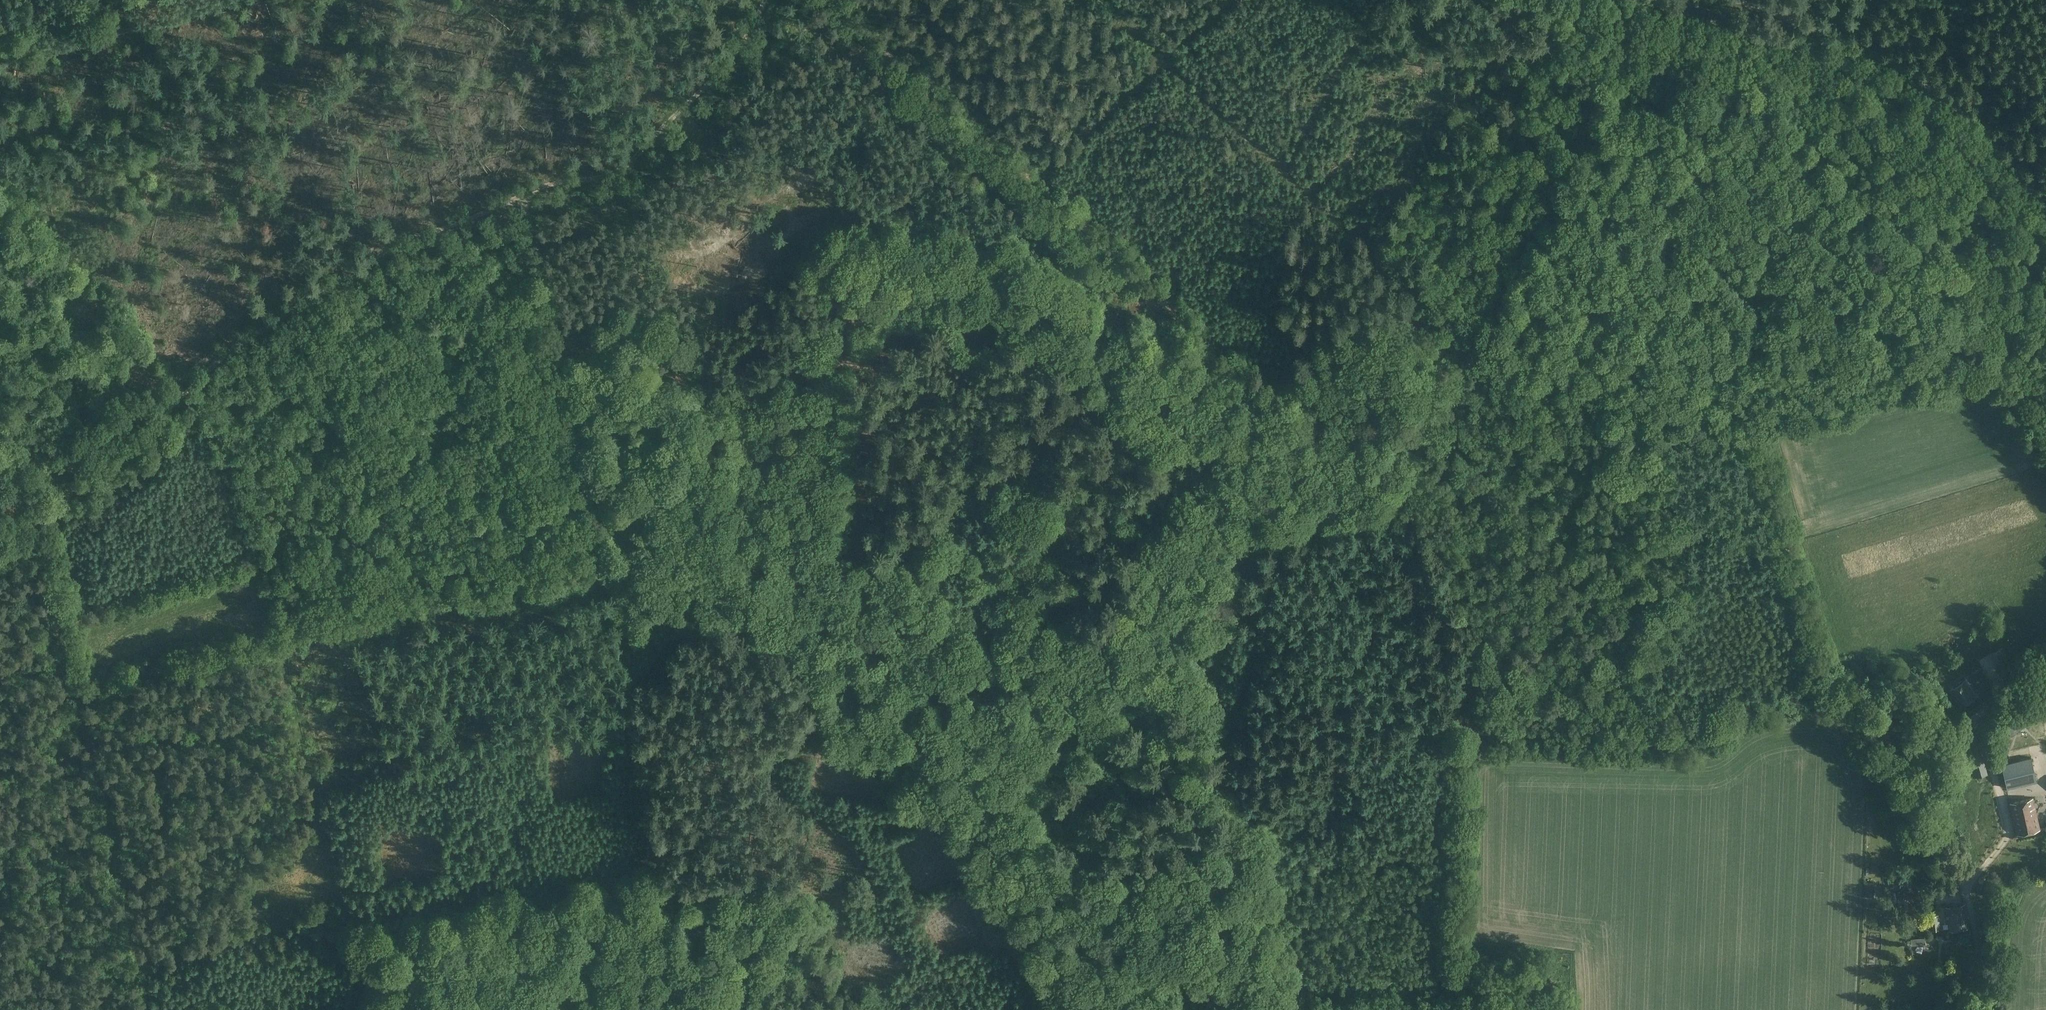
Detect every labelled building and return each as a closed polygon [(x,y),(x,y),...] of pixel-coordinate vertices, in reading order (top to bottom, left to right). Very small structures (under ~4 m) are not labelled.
[(1962,706),(1977,696),(1966,680),(1951,690),(1962,706)] [(1977,733),(1963,737),(1974,776),(1988,772),(1977,733)] [(2032,756),(2001,763),(2007,788),(2037,781),(2032,756)] [(2033,797),(2010,802),(2017,833),(2040,828),(2033,797)] [(1866,882),(1866,897),(1874,897),(1874,882),(1866,882)] [(1904,889),(1903,889),(1905,898),(1917,895),(1916,887),(1912,888),(1913,889),(1904,890),(1904,889)] [(1965,904),(1946,907),(1950,930),(1969,927),(1965,904)] [(1930,916),(1932,930),(1940,929),(1938,914),(1930,915),(1930,916)] [(1930,915),(1922,916),(1924,932),(1932,931),(1930,915)]
